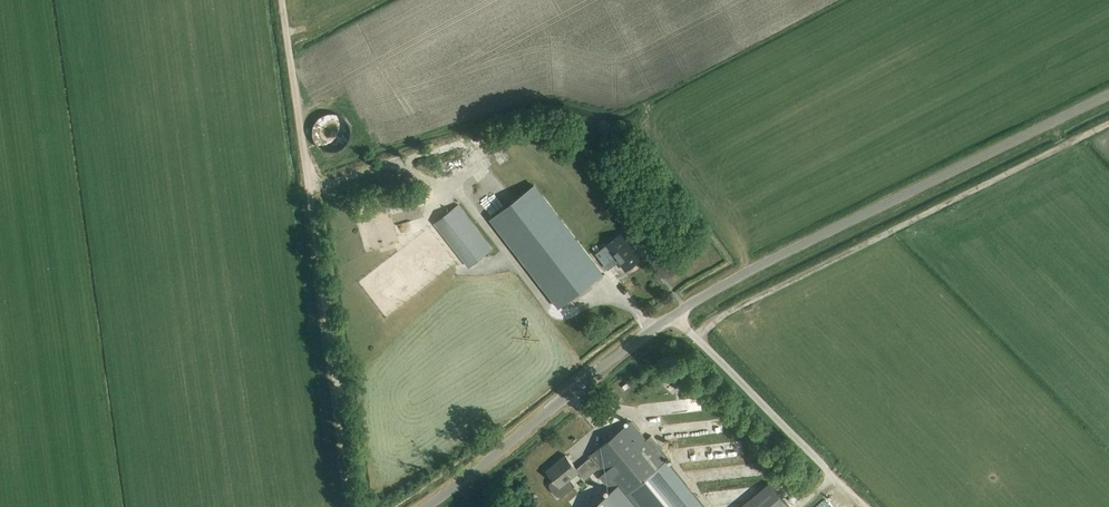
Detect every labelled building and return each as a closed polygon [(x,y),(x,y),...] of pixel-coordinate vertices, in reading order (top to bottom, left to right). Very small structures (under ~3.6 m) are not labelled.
[(398,72),(417,65),(413,56),(395,64),(398,72)] [(533,185),(491,219),(560,307),(602,274),(594,264),(533,185)] [(458,205),(437,222),(470,266),(492,249),(458,205)] [(611,251),(600,259),(608,269),(609,268),(617,262),(618,261),(626,270),(640,260),(621,235),(607,246),(611,251)] [(672,386),(678,381),(672,375),(667,381),(672,386)] [(676,405),(675,412),(684,413),(684,405),(676,405)] [(547,471),(554,479),(551,481),(550,484),(550,487),(551,490),(555,495),(558,497),(561,497),(564,496),(573,488),(568,482),(580,473),(585,480),(598,469),(602,474),(600,475),(613,491),(593,506),(701,506),(660,456),(664,453),(650,436),(646,439),(632,422),(589,457),(590,458),(577,469),(566,456),(547,471)] [(652,423),(642,429),(647,438),(657,432),(652,423)] [(553,443),(558,454),(571,449),(566,438),(553,443)] [(665,450),(666,460),(678,458),(677,449),(665,450)] [(770,483),(740,506),(789,506),(770,483)]
